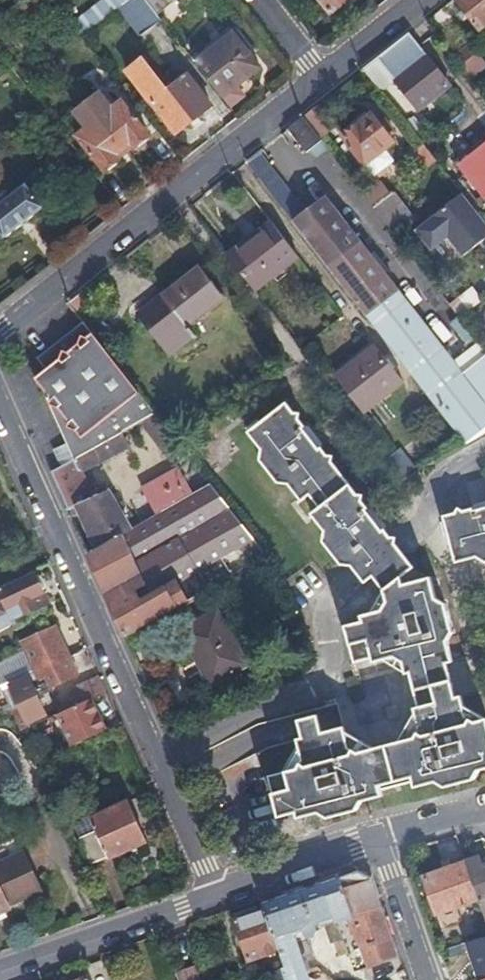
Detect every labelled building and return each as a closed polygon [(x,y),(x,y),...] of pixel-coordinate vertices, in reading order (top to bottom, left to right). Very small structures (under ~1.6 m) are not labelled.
[(157,13),(147,0),(129,0),(122,6),(119,8),(141,35),(162,19),(157,13)] [(157,13),(174,0),(147,0),(157,13)] [(329,13),(347,0),(319,0),(329,13)] [(481,32),(484,28),(484,0),(455,0),(481,32)] [(8,25),(19,18),(11,9),(3,15),(1,16),(8,25)] [(195,62),(229,106),(244,95),(237,85),(260,65),(234,31),(195,62)] [(411,34),(364,70),(375,84),(389,72),(395,81),(420,111),(452,86),(411,34)] [(461,58),(476,78),(484,71),(484,57),(477,46),(461,58)] [(126,70),(175,134),(211,106),(188,75),(168,90),(142,58),(126,70)] [(389,72),(375,84),(382,92),(395,81),(389,72)] [(87,104),(124,150),(131,144),(135,148),(149,136),(122,101),(113,109),(101,93),(87,104)] [(116,156),(124,150),(87,104),(65,121),(105,172),(119,161),(116,156)] [(396,141),(374,113),(346,136),(376,174),(395,159),(387,148),(396,141)] [(305,116),(288,130),(308,154),(323,141),(305,116)] [(459,164),(484,197),(484,144),(459,164)] [(424,170),(435,161),(423,145),(412,155),(424,170)] [(294,220),(308,209),(262,151),(248,162),(294,220)] [(366,195),(397,234),(416,218),(394,191),(391,193),(383,182),(366,195)] [(10,239),(48,209),(28,183),(3,205),(0,202),(0,227),(10,239)] [(484,236),(484,222),(475,209),(461,192),(416,228),(431,247),(442,239),(452,240),(464,253),(484,236)] [(484,430),(484,402),(462,373),(426,326),(325,196),(308,209),(294,220),(327,262),(469,439),(484,430)] [(300,258),(273,222),(230,257),(258,292),(300,258)] [(158,308),(187,346),(196,338),(188,326),(223,298),(200,267),(163,296),(167,301),(158,308)] [(462,316),(484,298),(473,284),(450,302),(462,316)] [(173,358),(187,346),(158,308),(143,320),(173,358)] [(140,418),(153,410),(82,321),(39,356),(47,369),(36,379),(50,394),(46,398),(66,441),(55,449),(62,466),(122,429),(140,418)] [(373,341),(337,372),(364,406),(400,377),(373,341)] [(462,373),(484,402),(484,354),(462,373)] [(355,562),(387,532),(363,503),(364,496),(357,495),(329,462),(330,454),(323,454),(296,421),(298,414),(290,413),(283,404),(251,430),(264,446),(261,458),(279,480),(291,481),(304,498),(314,490),(325,505),(317,512),(330,529),(327,540),(345,563),(352,565),(355,562)] [(186,450),(184,447),(153,410),(140,418),(173,459),(186,450)] [(78,504),(103,545),(130,531),(105,488),(92,495),(80,474),(129,444),(122,429),(62,466),(53,471),(70,508),(78,504)] [(418,468),(435,458),(417,433),(400,446),(418,468)] [(404,477),(418,468),(400,446),(387,456),(404,477)] [(160,513),(196,492),(182,467),(147,488),(160,513)] [(128,635),(193,598),(184,580),(246,545),(256,539),(212,483),(196,492),(160,513),(139,526),(130,531),(103,545),(90,553),(128,635)] [(446,515),(458,561),(475,557),(484,562),(484,505),(446,515)] [(407,556),(387,532),(355,562),(370,579),(376,574),(382,580),(389,588),(405,576),(415,566),(407,556)] [(257,561),(268,555),(268,554),(256,539),(246,545),(257,561)] [(3,622),(46,603),(41,591),(45,589),(37,573),(0,589),(0,616),(3,622)] [(414,669),(454,659),(449,639),(456,628),(449,603),(439,598),(434,576),(408,583),(405,576),(389,588),(391,598),(389,603),(385,606),(378,608),(382,624),(388,646),(408,642),(414,669)] [(221,609),(183,629),(211,686),(251,666),(221,609)] [(388,646),(382,624),(364,629),(370,656),(389,652),(388,646)] [(57,627),(23,641),(40,677),(47,674),(52,685),(77,673),(57,627)] [(398,655),(414,669),(408,642),(388,646),(389,652),(389,655),(398,655)] [(428,703),(462,694),(454,659),(414,669),(422,704),(419,704),(426,733),(435,731),(428,703)] [(107,690),(101,675),(75,686),(81,701),(93,697),(107,690)] [(44,713),(29,678),(14,684),(29,720),(44,713)] [(300,817),(321,811),(332,817),(358,810),(365,799),(439,781),(449,786),(474,780),(481,769),(484,768),(484,719),(479,721),(467,714),(462,694),(428,703),(435,731),(426,733),(420,732),(417,736),(362,750),(357,747),(352,753),(346,754),(340,729),(326,733),(305,738),(299,740),(304,760),(299,768),(270,775),(280,816),(298,812),(300,817)] [(93,697),(81,701),(59,711),(72,743),(106,727),(93,697)] [(301,721),(305,738),(326,733),(320,716),(301,721)] [(146,842),(129,802),(94,819),(99,831),(83,839),(95,865),(146,842)] [(0,864),(0,911),(15,904),(13,901),(46,887),(30,851),(0,864)] [(466,861),(479,897),(479,900),(484,898),(484,864),(481,865),(478,857),(466,861)] [(479,897),(466,861),(425,874),(437,911),(479,897)] [(303,960),(315,955),(309,938),(323,932),(319,918),(337,912),(356,970),(400,956),(373,877),(359,870),(265,903),(266,904),(280,949),(283,959),(285,966),(282,967),(286,979),(310,979),(303,960)] [(280,949),(266,904),(237,913),(238,918),(236,920),(249,960),(280,949)] [(268,972),(282,967),(285,966),(283,959),(266,965),(268,972)] [(195,964),(180,969),(184,979),(201,979),(195,964)] [(282,967),(268,972),(265,973),(268,979),(286,979),(282,967)]
